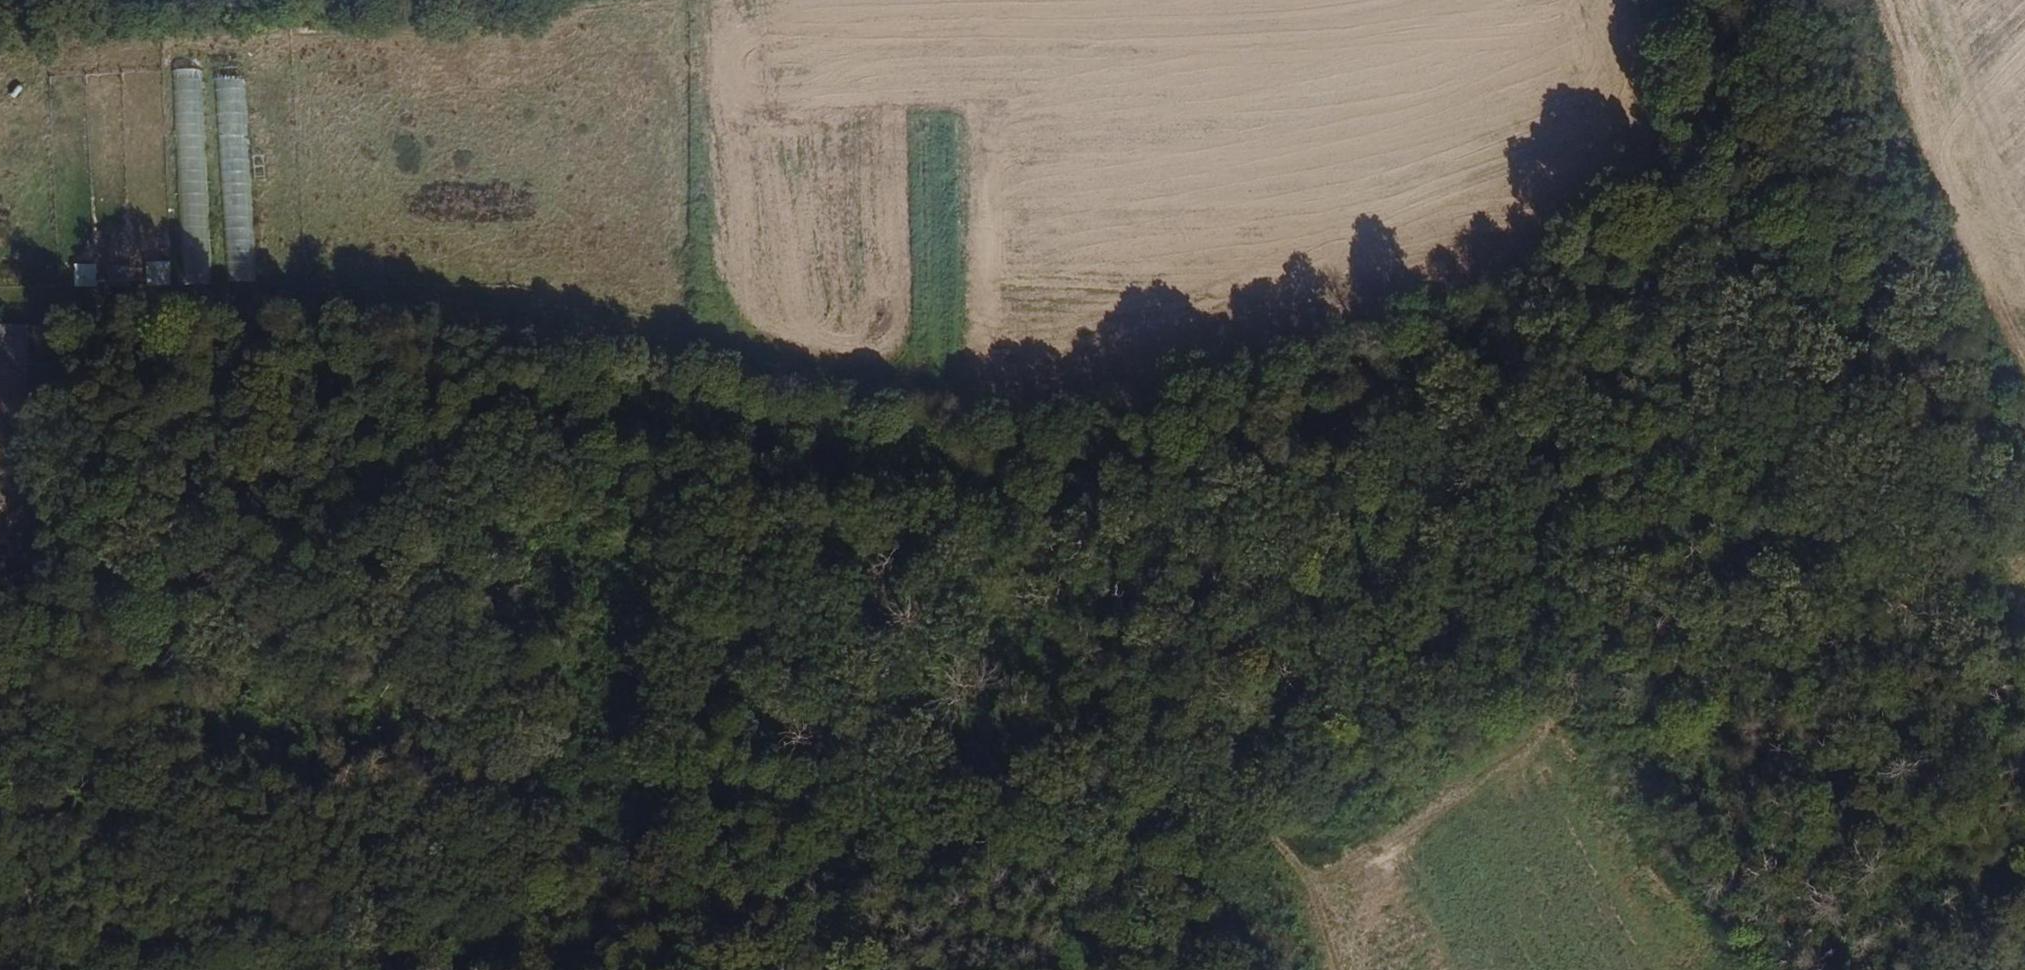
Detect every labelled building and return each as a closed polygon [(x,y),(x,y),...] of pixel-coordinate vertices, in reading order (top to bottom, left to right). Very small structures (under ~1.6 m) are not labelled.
[(147,285),(168,284),(168,262),(146,262),(147,285)] [(0,325),(0,379),(37,380),(37,325),(0,325)]
